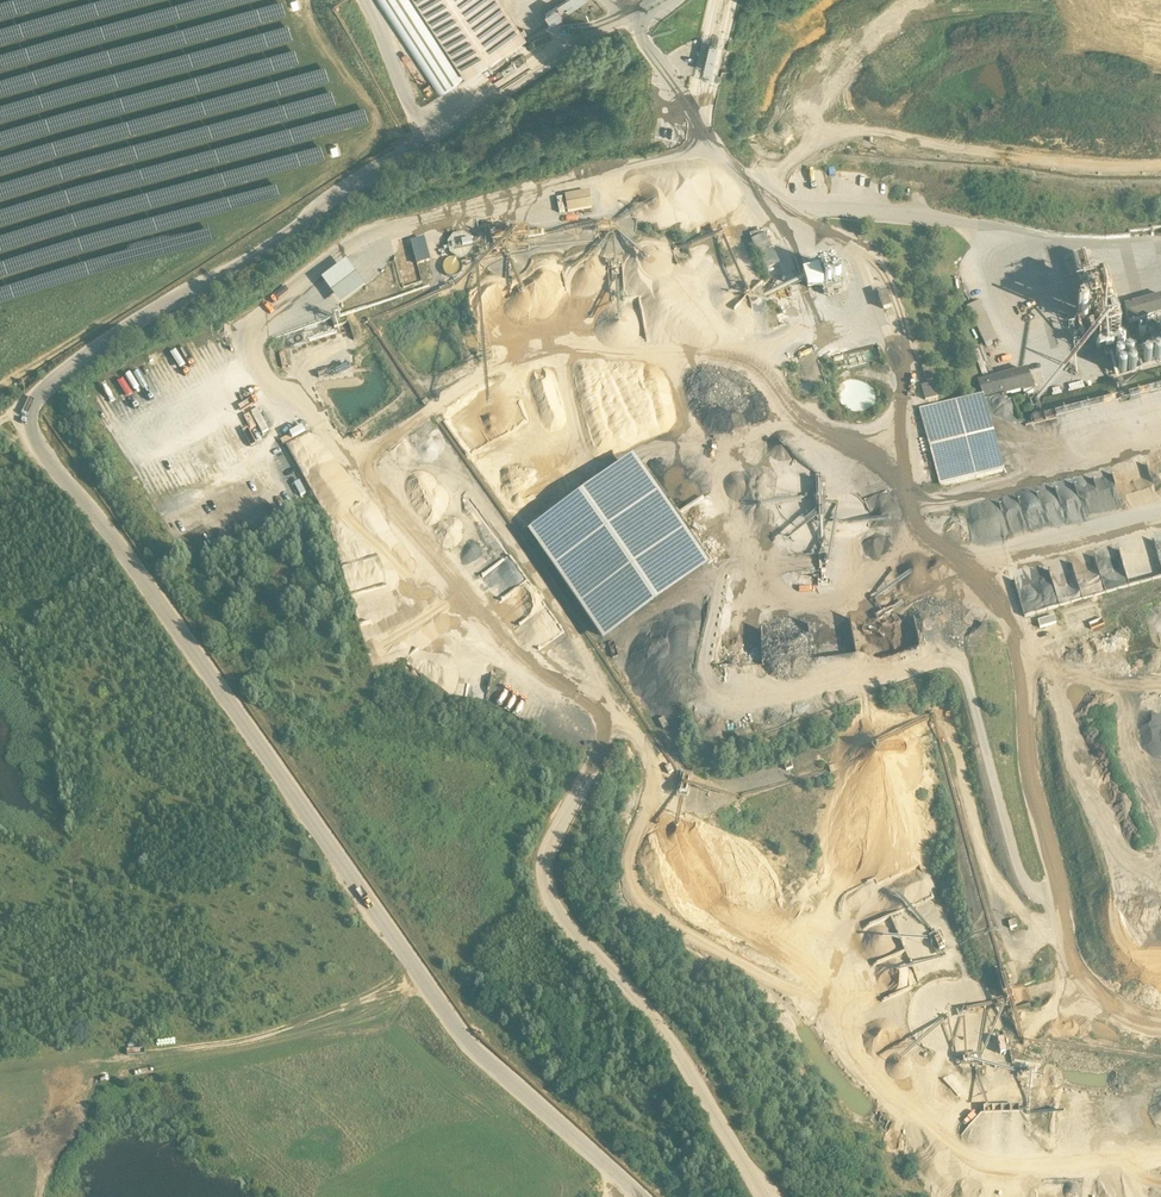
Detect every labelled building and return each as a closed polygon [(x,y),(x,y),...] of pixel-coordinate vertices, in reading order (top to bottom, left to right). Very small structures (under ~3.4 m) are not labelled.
[(414,0),(377,0),(437,93),(463,77),(414,0)] [(488,0),(416,0),(465,76),(516,44),(488,0)] [(545,14),(551,24),(588,0),(587,0),(567,0),(545,14)] [(711,71),(717,45),(702,42),(696,67),(711,71)] [(513,60),(501,68),(505,74),(517,66),(513,60)] [(695,75),(706,77),(707,71),(696,69),(695,75)] [(564,213),(593,208),(590,190),(560,195),(564,213)] [(467,232),(445,235),(447,257),(470,254),(467,232)] [(778,262),(762,232),(748,239),(764,269),(778,262)] [(422,237),(408,239),(412,263),(425,261),(422,237)] [(1100,292),(1085,240),(1073,243),(1088,296),(1100,292)] [(836,261),(815,267),(817,273),(819,272),(823,288),(822,289),(823,294),(844,288),(836,261)] [(817,273),(803,277),(808,293),(822,289),(823,288),(819,272),(817,273)] [(1125,292),(1130,308),(1160,299),(1160,281),(1125,292)] [(981,287),(966,293),(983,333),(998,326),(981,287)] [(1112,292),(1104,294),(1107,307),(1115,304),(1112,292)] [(1088,303),(1088,301),(1088,300),(1087,298),(1086,297),(1084,297),(1082,297),(1081,298),(1080,300),(1080,302),(1080,303),(1081,305),(1082,306),(1084,306),(1086,306),(1087,305),(1088,303)] [(1075,307),(1075,305),(1075,304),(1074,302),(1073,301),(1071,301),(1070,301),(1069,302),(1068,304),(1067,305),(1068,307),(1069,308),(1070,309),(1071,309),(1073,309),(1074,308),(1075,307)] [(1093,307),(1089,308),(1097,337),(1102,335),(1093,307)] [(207,343),(212,354),(226,347),(220,336),(207,343)] [(1018,363),(978,375),(983,395),(1024,382),(1018,363)] [(922,403),(933,399),(928,385),(917,389),(922,403)] [(983,396),(919,414),(939,487),(1003,469),(983,396)] [(260,431),(269,426),(258,404),(248,409),(260,431)] [(1049,404),(1029,413),(1032,420),(1052,411),(1049,404)] [(299,424),(284,429),(286,436),(302,430),(299,424)] [(635,473),(534,541),(602,640),(703,572),(635,473)] [(1022,576),(1024,582),(1013,586),(1021,613),(1055,603),(1045,570),(1022,576)] [(1054,612),(1036,617),(1038,625),(1056,619),(1054,612)] [(512,695),(508,713),(515,715),(519,697),(512,695)] [(517,719),(533,724),(538,710),(522,705),(517,719)] [(995,1020),(997,1032),(1004,1031),(1003,1019),(995,1020)]
